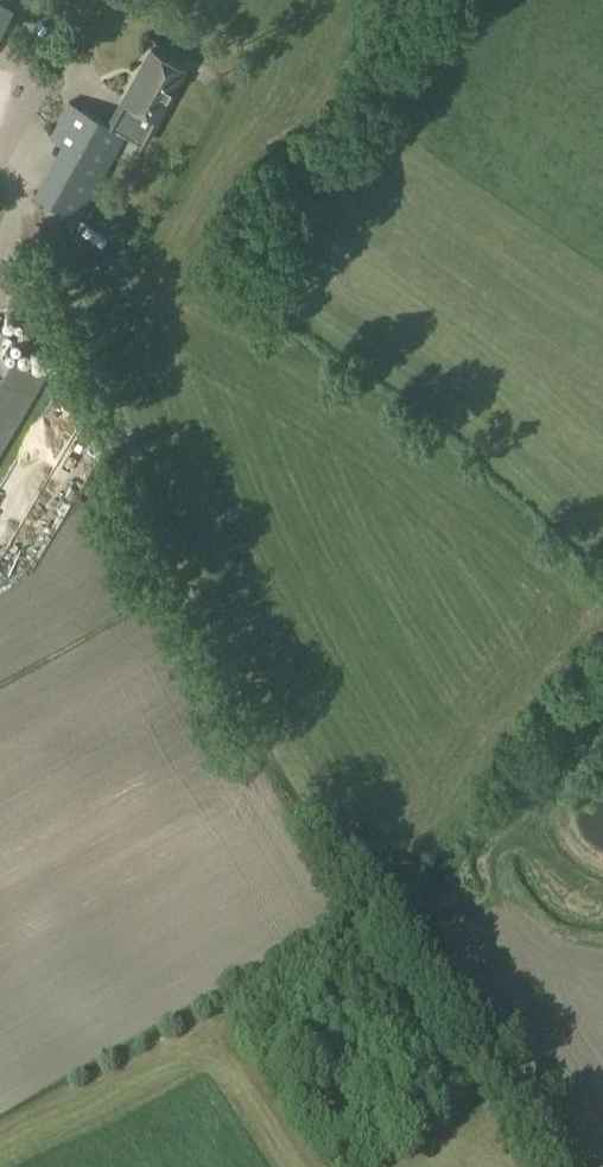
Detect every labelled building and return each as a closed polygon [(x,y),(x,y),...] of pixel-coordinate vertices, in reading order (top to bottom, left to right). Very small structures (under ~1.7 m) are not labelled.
[(18,0),(0,0),(0,32),(18,0)] [(63,143),(35,193),(81,218),(128,135),(145,144),(187,68),(154,49),(112,125),(71,102),(52,137),(63,143)] [(45,376),(1,351),(11,334),(0,328),(0,452),(45,376)] [(28,425),(55,441),(68,420),(41,404),(28,425)]
